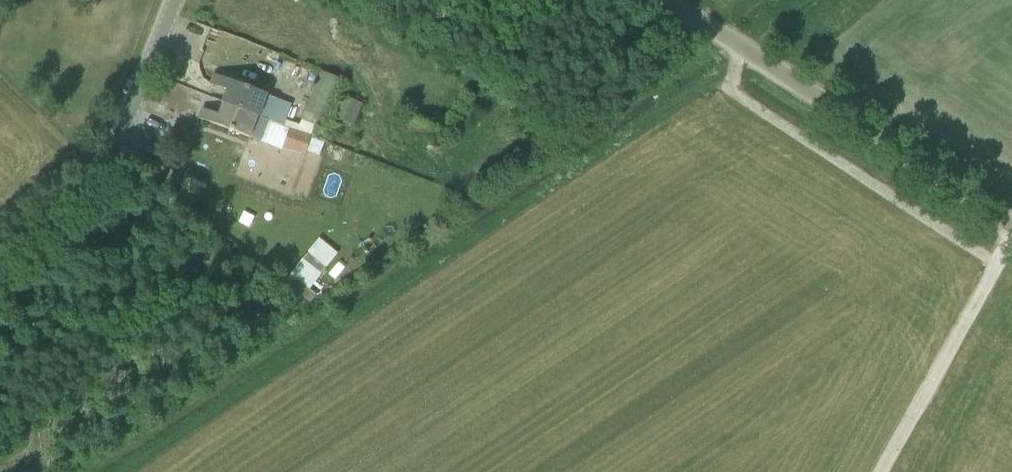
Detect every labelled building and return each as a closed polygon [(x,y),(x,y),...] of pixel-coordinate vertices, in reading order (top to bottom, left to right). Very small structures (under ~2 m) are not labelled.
[(322,71),(303,119),(323,127),(342,79),(322,71)] [(267,118),(269,119),(277,98),(216,74),(212,84),(229,90),(224,102),(267,118)] [(341,95),(323,136),(352,149),(356,139),(347,135),(361,103),(341,95)] [(203,108),(199,118),(250,137),(251,135),(259,138),(267,118),(224,102),(219,114),(203,108)] [(312,136),(290,127),(283,146),(305,154),(312,136)]
